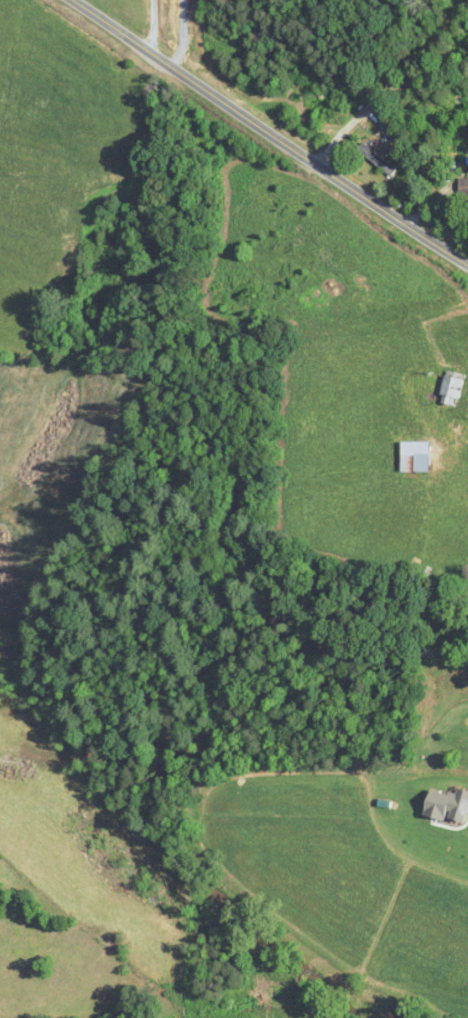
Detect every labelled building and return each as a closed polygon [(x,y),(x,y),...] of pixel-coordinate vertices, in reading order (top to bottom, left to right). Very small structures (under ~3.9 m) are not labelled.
[(389,174),(395,163),(355,144),(350,155),(389,174)] [(464,169),(464,178),(453,178),(453,197),(467,197),(467,169),(464,169)] [(457,406),(457,373),(438,373),(438,406),(457,406)] [(423,441),(395,441),(395,471),(423,471),(423,441)]
